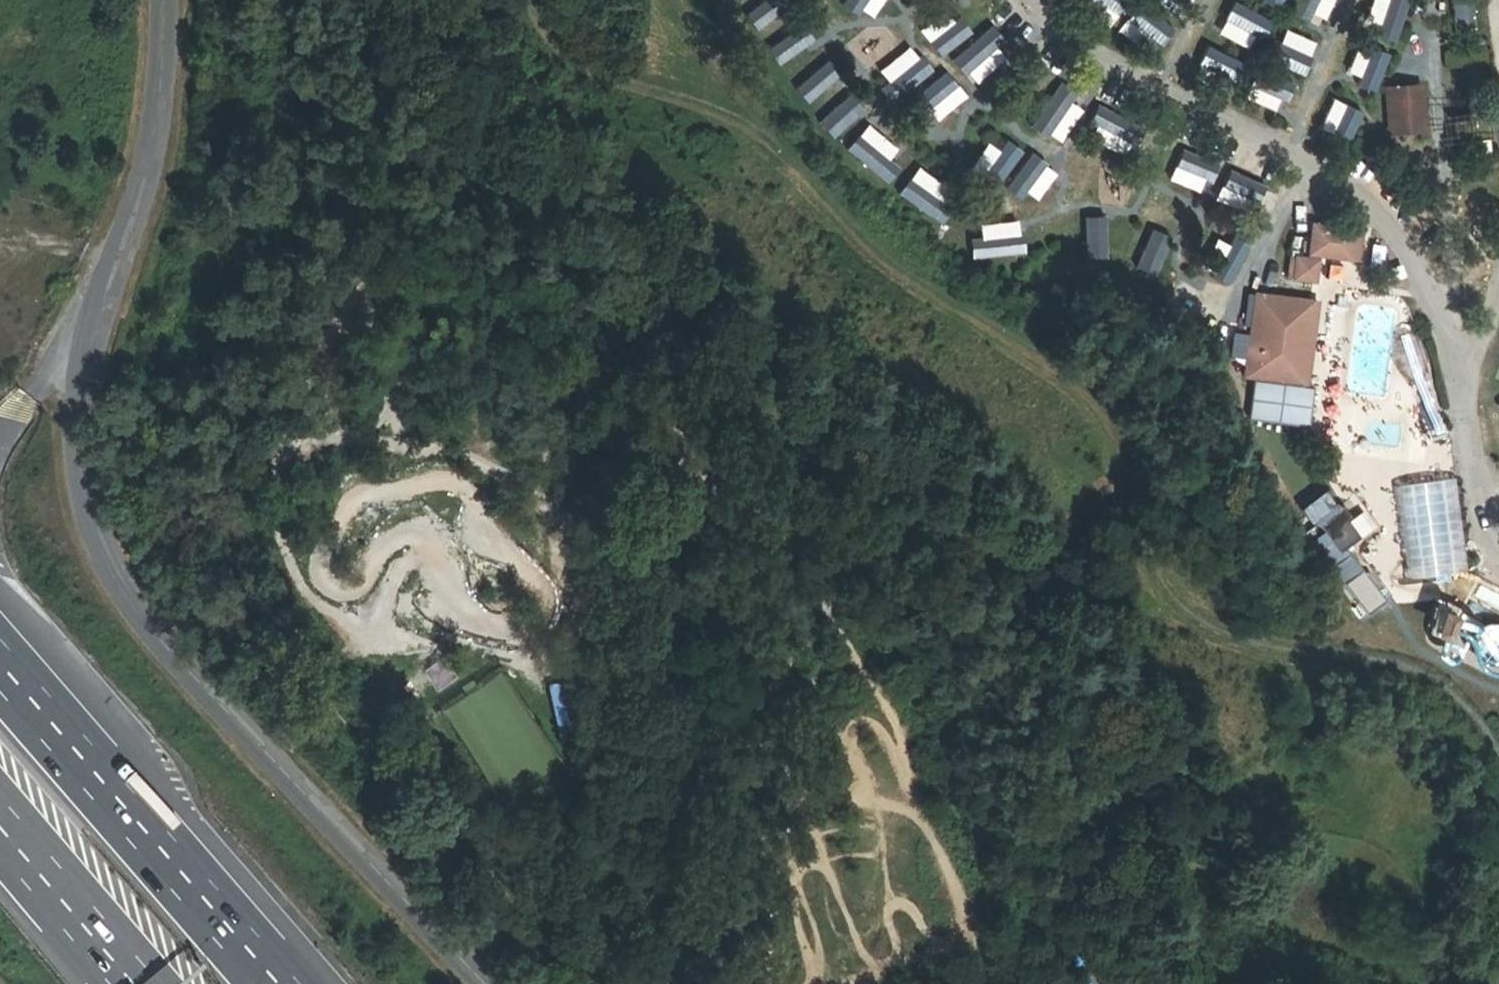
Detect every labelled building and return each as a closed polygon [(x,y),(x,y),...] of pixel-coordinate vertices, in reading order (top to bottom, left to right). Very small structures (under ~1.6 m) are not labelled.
[(1486,26),(1486,10),(1440,9),(1439,25),(1486,26)] [(1344,89),(1370,96),(1382,57),(1355,50),(1344,89)] [(1385,136),(1425,134),(1423,84),(1383,86),(1385,136)] [(976,177),(996,156),(972,134),(952,155),(976,177)] [(895,141),(885,157),(907,170),(917,154),(895,141)] [(1313,225),(1309,254),(1360,261),(1364,233),(1313,225)] [(1294,257),(1291,277),(1317,282),(1320,261),(1294,257)] [(1259,295),(1250,361),(1312,370),(1321,304),(1259,295)] [(1248,376),(1244,417),(1306,425),(1309,384),(1248,376)] [(1364,509),(1351,518),(1343,505),(1306,530),(1342,583),(1362,570),(1347,548),(1377,528),(1364,509)]
